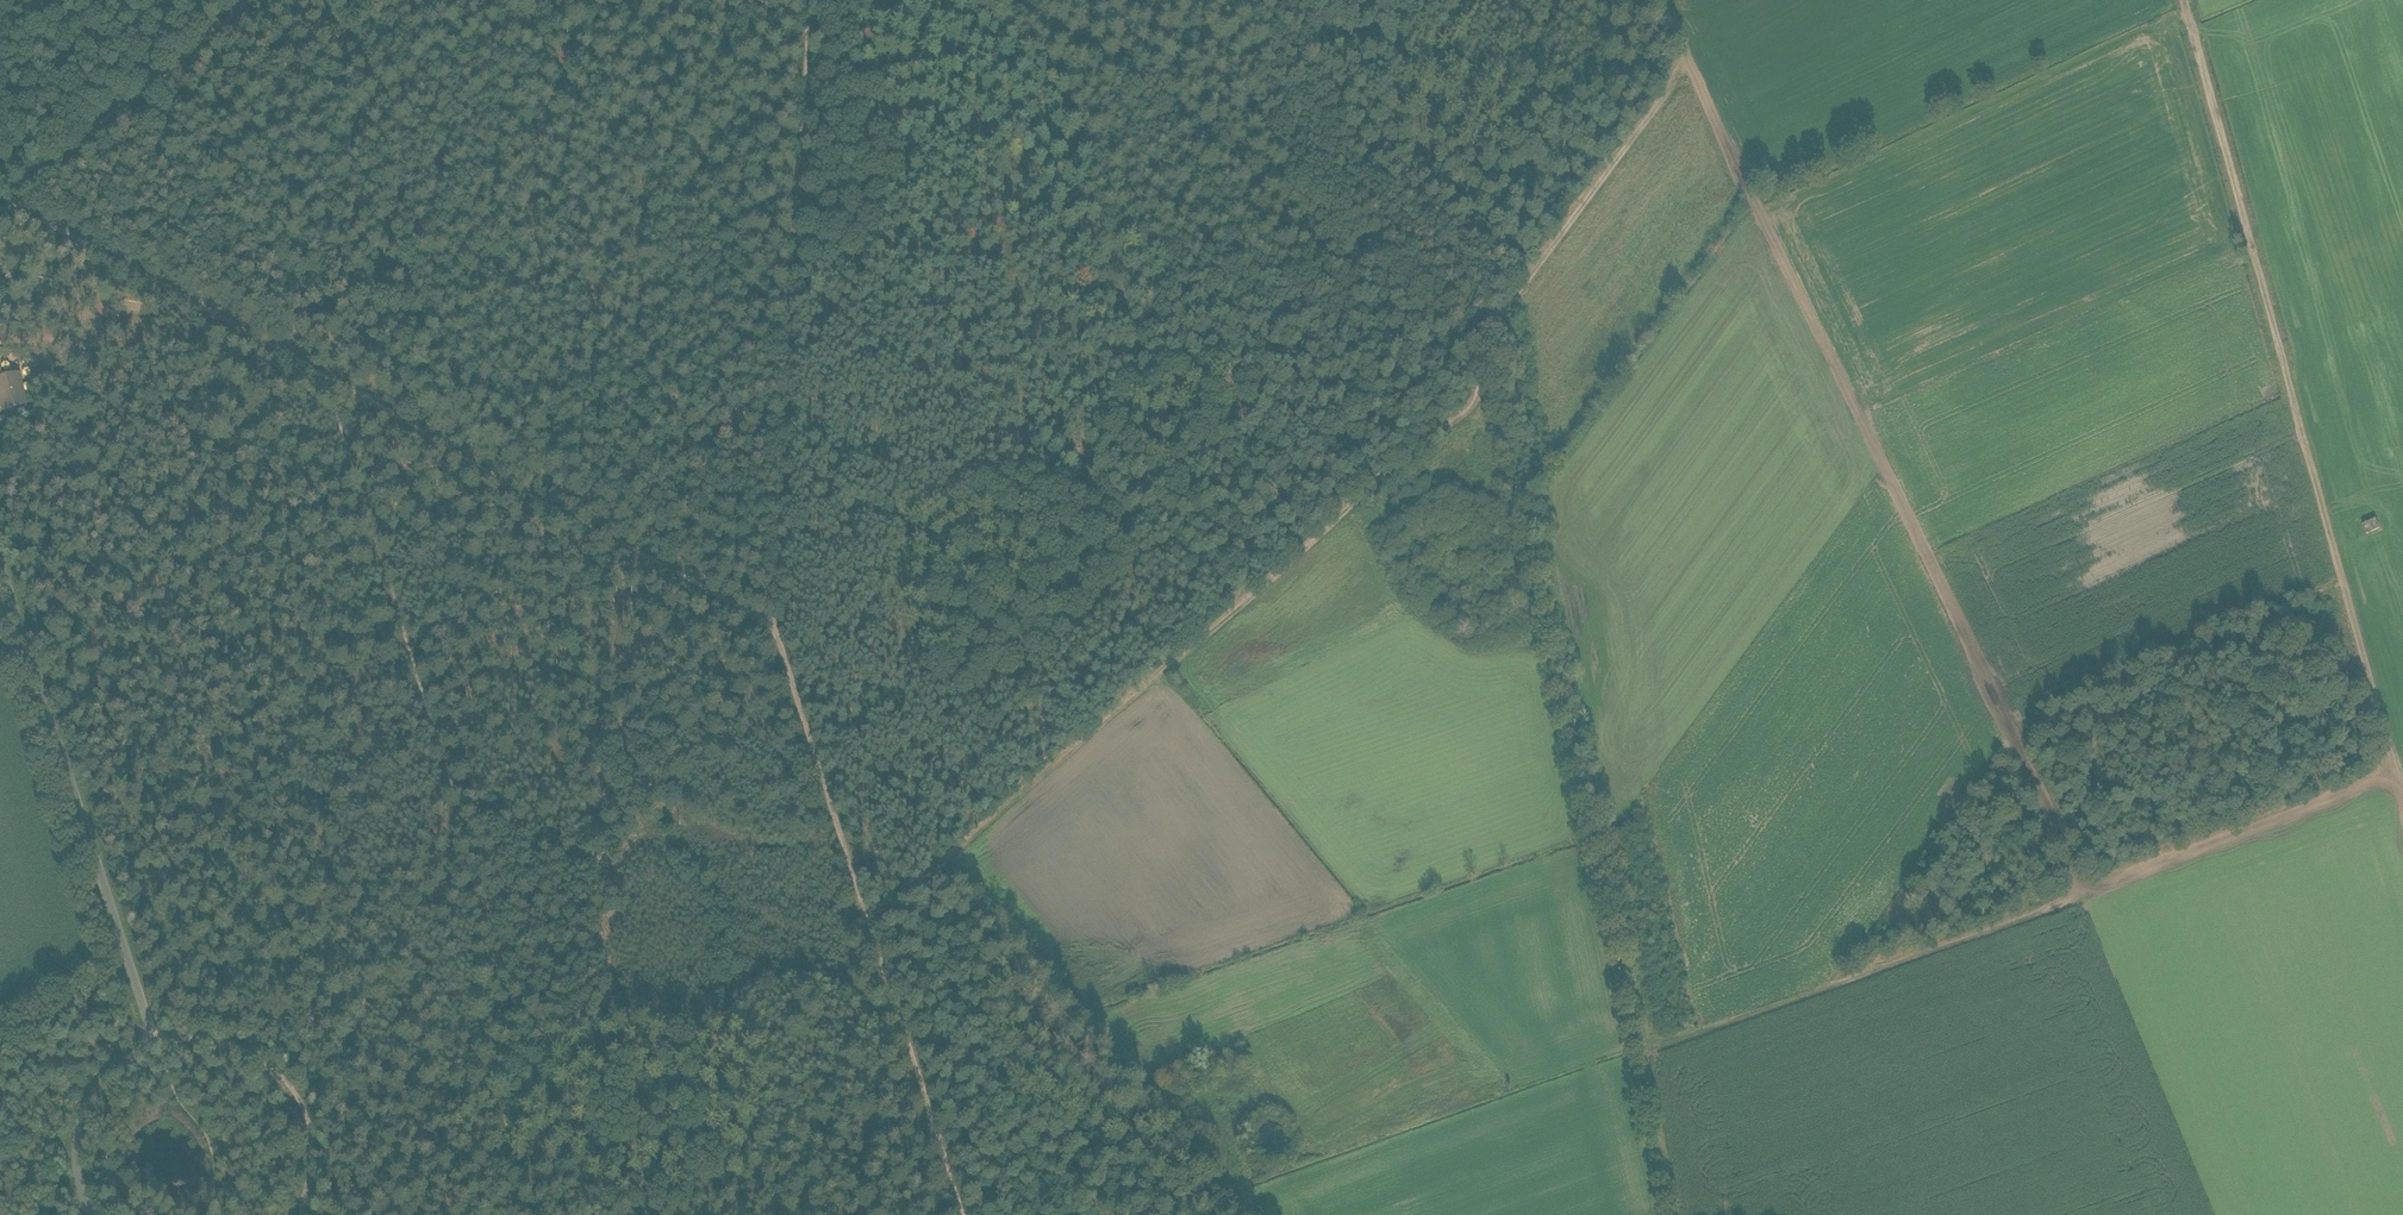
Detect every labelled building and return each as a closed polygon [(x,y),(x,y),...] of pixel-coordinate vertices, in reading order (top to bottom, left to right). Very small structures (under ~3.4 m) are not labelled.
[(18,378),(0,383),(0,393),(4,409),(25,404),(18,378)] [(2362,525),(2366,534),(2379,528),(2375,519),(2362,525)]
